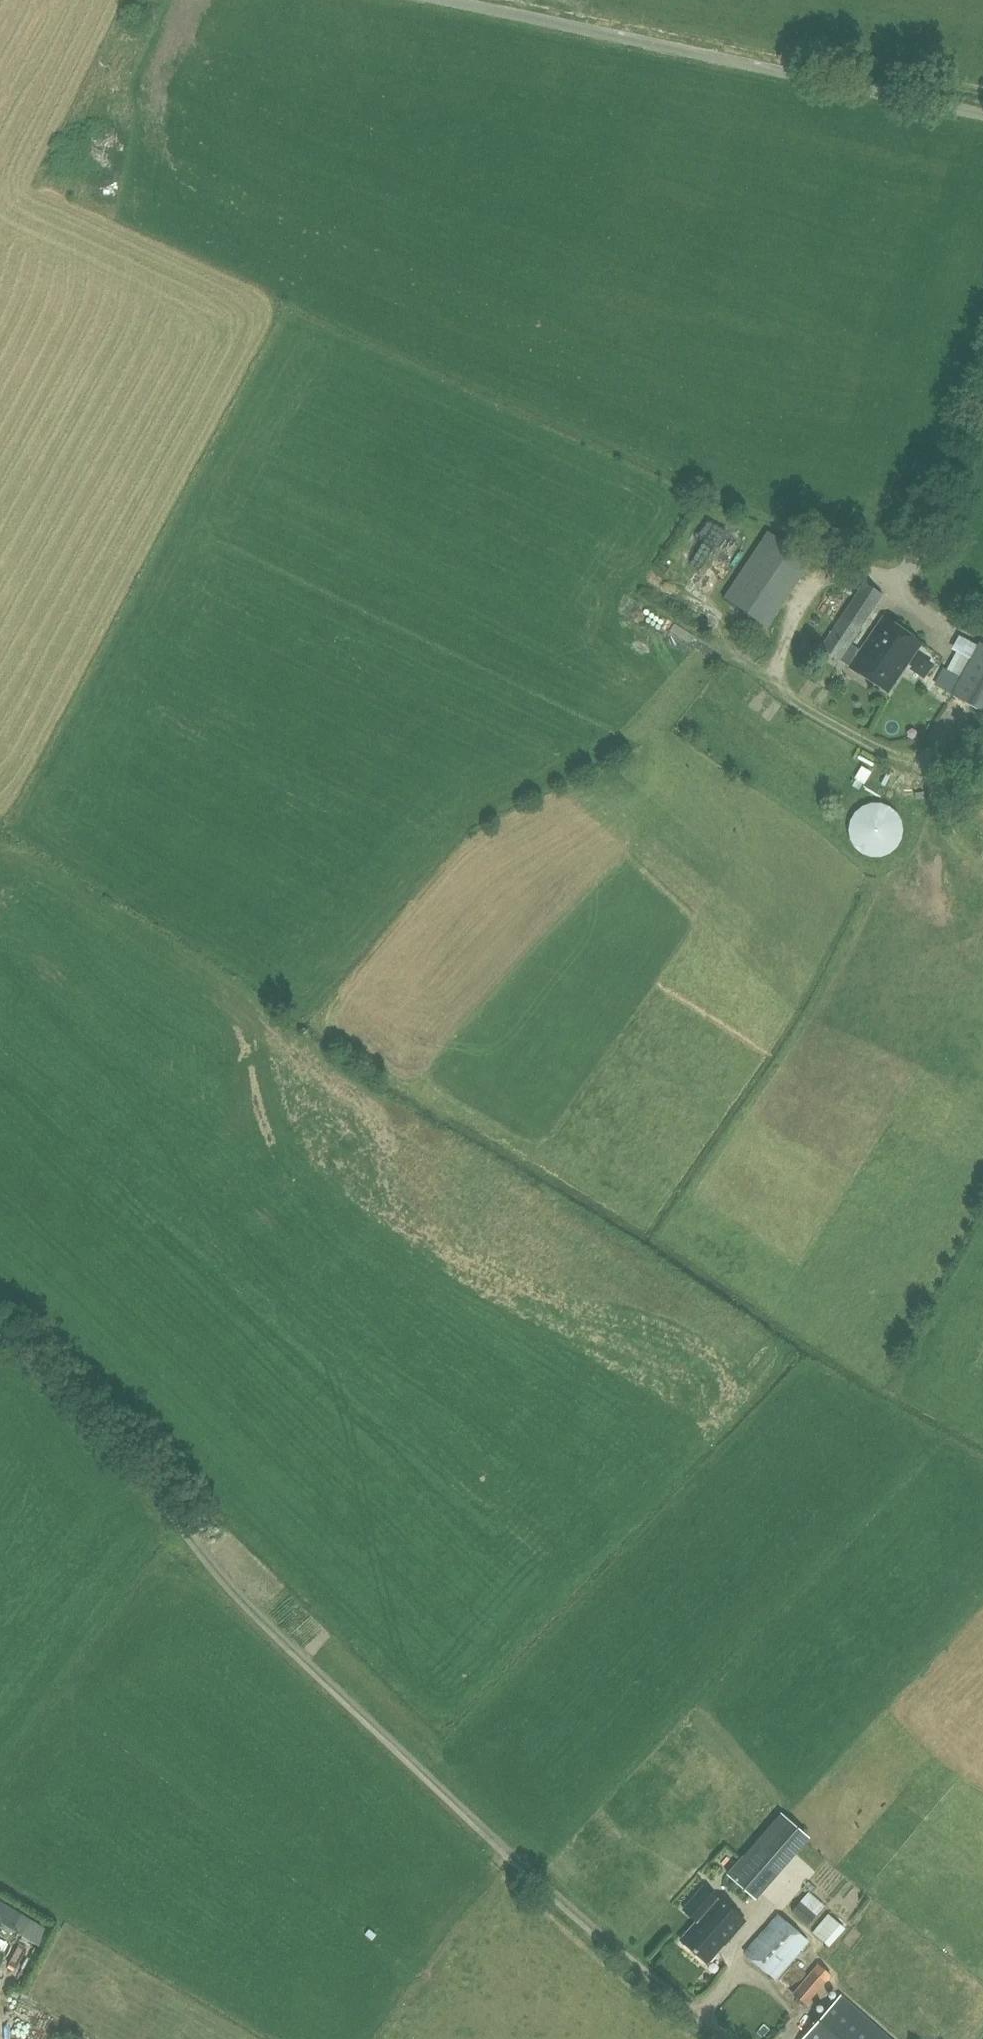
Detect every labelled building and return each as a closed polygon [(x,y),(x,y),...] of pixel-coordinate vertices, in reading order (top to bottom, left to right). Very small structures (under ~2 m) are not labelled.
[(768,627),(812,560),(767,530),(723,597),(768,627)] [(862,581),(819,648),(839,661),(840,660),(848,665),(890,691),(922,642),(881,616),(859,649),(851,643),(883,594),(862,581)] [(971,654),(959,648),(936,686),(982,712),(982,643),(979,641),(971,654)] [(914,783),(915,772),(899,772),(899,783),(914,783)] [(862,791),(839,831),(879,853),(901,814),(862,791)] [(779,1819),(740,1864),(760,1881),(799,1836),(779,1819)] [(730,1860),(719,1874),(727,1881),(739,1868),(730,1860)] [(807,1925),(816,1914),(824,1905),(808,1891),(790,1911),(807,1925)] [(707,1962),(744,1920),(717,1896),(680,1938),(707,1962)] [(834,1908),(829,1914),(827,1913),(812,1931),(829,1946),(844,1928),(843,1927),(849,1921),(834,1908)] [(807,1940),(777,1914),(745,1952),(774,1978),(807,1940)] [(806,2004),(831,1975),(818,1964),(793,1993),(806,2004)] [(841,1993),(800,2038),(893,2038),(841,1993)]
